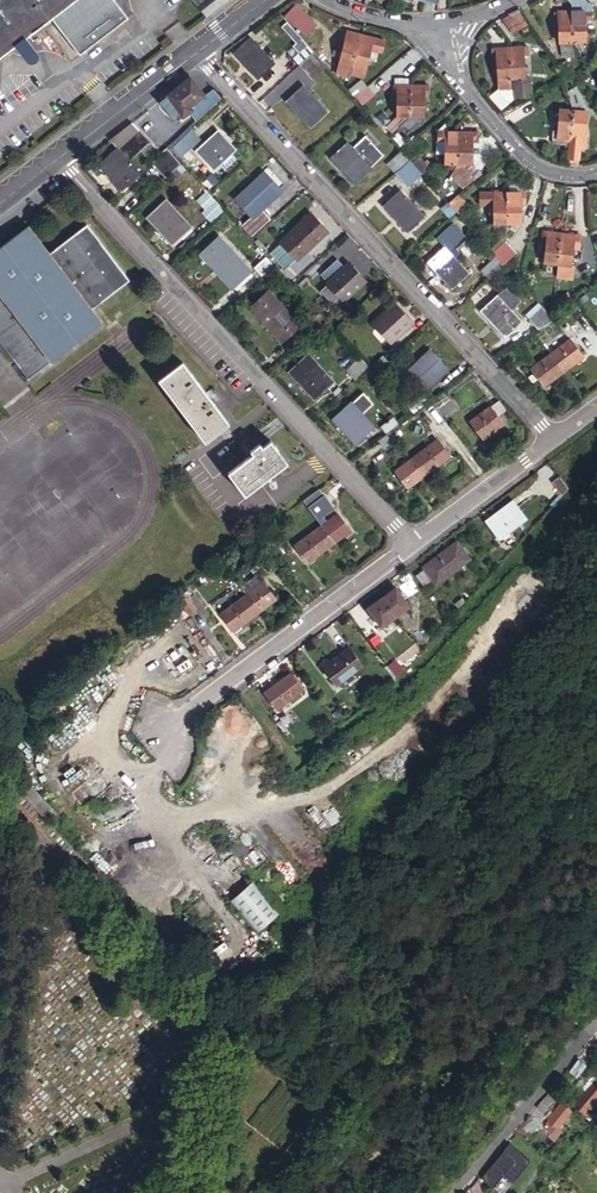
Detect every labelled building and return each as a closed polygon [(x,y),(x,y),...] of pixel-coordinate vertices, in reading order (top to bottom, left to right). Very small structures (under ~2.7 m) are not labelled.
[(17,42),(26,35),(52,16),(81,54),(129,17),(116,0),(0,0),(0,55),(17,42)] [(206,18),(211,14),(216,11),(207,0),(192,0),(206,18)] [(216,11),(230,0),(207,0),(216,11)] [(295,5),(283,15),(305,39),(317,25),(295,5)] [(589,5),(576,6),(578,38),(579,38),(592,37),(589,5)] [(578,38),(576,6),(563,8),(565,43),(574,42),(574,39),(579,38),(578,38)] [(503,15),(500,18),(514,36),(533,26),(519,9),(508,13),(503,15)] [(313,51),(286,20),(281,25),(296,42),(293,45),(298,51),(293,57),(299,64),(313,51)] [(353,64),(361,34),(349,31),(341,60),(353,64)] [(379,39),(361,34),(353,64),(356,65),(354,75),(364,78),(371,49),(376,50),(379,39)] [(38,51),(26,35),(17,42),(29,57),(32,58),(34,57),(35,57),(37,55),(37,54),(38,53),(38,51)] [(250,36),(233,52),(257,78),(275,62),(250,36)] [(287,50),(293,57),(298,51),(293,45),(287,50)] [(521,46),(508,47),(511,78),(513,78),(514,99),(530,97),(529,77),(524,78),(521,46)] [(511,78),(508,47),(496,48),(500,99),(513,98),(511,78)] [(313,51),(299,64),(306,71),(320,58),(313,51)] [(312,78),(326,65),(320,58),(306,71),(312,78)] [(393,77),(393,85),(407,85),(407,76),(393,77)] [(586,112),(575,77),(562,83),(572,110),(569,141),(567,163),(578,165),(580,142),(583,142),(586,112)] [(194,80),(189,79),(182,84),(168,95),(172,101),(166,105),(180,120),(190,110),(198,120),(223,98),(214,88),(205,95),(200,87),(194,80)] [(358,97),(368,88),(363,83),(353,91),(358,97)] [(562,83),(547,90),(551,99),(552,110),(559,110),(559,109),(572,110),(562,83)] [(303,84),(286,100),(310,126),(327,111),(303,84)] [(409,116),(410,86),(407,85),(393,85),(392,93),(396,93),(396,116),(398,116),(409,116)] [(423,86),(410,86),(409,116),(409,125),(422,125),(423,86)] [(369,88),(359,97),(365,104),(376,95),(369,88)] [(172,101),(168,95),(167,95),(161,100),(166,105),(172,101)] [(496,103),(502,111),(513,106),(513,98),(500,99),(496,103)] [(569,141),(572,110),(559,109),(559,110),(556,140),(569,141)] [(409,116),(398,116),(384,129),(390,136),(409,116)] [(455,129),(455,128),(441,128),(441,122),(435,128),(435,136),(441,136),(440,161),(438,160),(436,178),(440,182),(451,160),(453,161),(455,129)] [(149,136),(140,126),(99,163),(120,186),(137,171),(129,163),(153,140),(149,136)] [(453,161),(467,161),(468,137),(472,137),(472,128),(455,128),(455,129),(453,161)] [(192,130),(175,146),(183,155),(200,139),(192,130)] [(220,133),(200,151),(215,167),(216,166),(233,151),(235,149),(220,133)] [(346,140),(329,156),(354,183),(371,167),(370,165),(378,157),(360,138),(351,146),(346,140)] [(421,144),(415,138),(402,150),(408,156),(421,144)] [(165,177),(181,163),(167,147),(163,151),(150,161),(165,177)] [(408,158),(401,148),(386,161),(393,170),(408,158)] [(233,151),(216,166),(219,170),(224,165),(226,168),(239,157),(233,151)] [(409,182),(421,171),(410,158),(398,170),(409,182)] [(479,175),(467,161),(453,161),(447,174),(460,188),(479,175)] [(246,192),(262,208),(281,190),(266,174),(246,192)] [(445,185),(439,190),(448,201),(454,196),(445,185)] [(526,189),(508,191),(510,220),(523,219),(522,199),(526,199),(526,189)] [(401,191),(385,207),(409,233),(426,217),(401,191)] [(508,191),(495,192),(496,221),(510,220),(508,191)] [(262,208),(246,192),(238,199),(253,216),(262,208)] [(458,195),(444,212),(448,217),(453,212),(459,217),(470,205),(458,195)] [(204,212),(213,221),(226,209),(217,199),(204,212)] [(165,200),(148,216),(172,241),(189,226),(165,200)] [(253,216),(247,221),(257,232),(272,218),(262,208),(253,216)] [(313,214),(283,241),(300,258),(309,249),(329,231),(313,214)] [(473,238),(457,221),(437,239),(443,245),(426,260),(451,287),(467,272),(453,256),(473,238)] [(28,226),(0,247),(0,340),(29,379),(53,361),(52,359),(54,358),(55,359),(101,323),(89,308),(129,279),(88,225),(49,254),(28,226)] [(556,262),(560,231),(546,230),(543,261),(556,262)] [(579,233),(560,231),(556,262),(569,264),(572,242),(578,242),(579,233)] [(504,263),(505,264),(518,252),(502,234),(490,247),(497,255),(504,263)] [(219,237),(202,252),(232,285),(249,270),(219,237)] [(300,258),(283,241),(271,252),(294,277),(303,270),(295,262),(300,258)] [(295,262),(303,270),(317,257),(309,249),(300,258),(295,262)] [(504,263),(497,255),(485,267),(491,275),(504,263)] [(266,256),(254,267),(261,275),(273,265),(266,256)] [(349,264),(329,282),(345,298),(364,280),(349,264)] [(567,276),(569,266),(558,264),(557,275),(567,276)] [(293,283),(300,290),(319,273),(313,265),(293,283)] [(267,291),(251,306),(281,339),(298,324),(267,291)] [(497,294),(480,310),(504,335),(521,320),(497,294)] [(393,304),(374,323),(389,340),(409,321),(393,304)] [(554,318),(549,313),(542,304),(528,317),(538,328),(554,318)] [(317,313),(305,324),(312,331),(324,320),(317,313)] [(550,351),(563,369),(583,354),(571,336),(550,351)] [(544,383),(563,369),(550,351),(531,366),(544,383)] [(429,352),(410,370),(425,386),(445,368),(429,352)] [(308,355),(290,371),(313,396),(330,380),(308,355)] [(376,374),(388,362),(382,355),(370,367),(376,374)] [(357,357),(344,369),(354,378),(367,366),(357,357)] [(228,424),(181,362),(159,379),(205,441),(228,424)] [(433,399),(447,417),(456,409),(444,391),(433,399)] [(362,392),(333,418),(354,442),(371,426),(360,413),(372,402),(362,392)] [(413,415),(427,404),(420,396),(406,407),(413,415)] [(499,401),(489,408),(496,417),(506,410),(499,401)] [(496,417),(489,408),(470,422),(482,439),(502,425),(496,417)] [(384,424),(390,432),(391,431),(403,421),(397,414),(384,424)] [(390,432),(378,441),(384,449),(397,439),(391,431),(390,432)] [(411,458),(423,474),(449,456),(436,440),(411,458)] [(286,463),(269,441),(261,447),(259,444),(251,450),(253,454),(229,472),(245,495),(286,463)] [(407,487),(423,474),(411,458),(395,470),(407,487)] [(570,489),(560,477),(553,483),(563,496),(570,489)] [(330,504),(325,495),(312,505),(318,513),(330,504)] [(512,502),(484,523),(490,531),(492,529),(500,539),(526,520),(512,502)] [(339,514),(323,525),(335,541),(351,530),(339,514)] [(335,541),(323,525),(297,545),(309,561),(335,541)] [(458,543),(425,569),(437,585),(470,560),(458,543)] [(424,571),(417,577),(426,589),(433,583),(424,571)] [(248,593),(260,610),(277,598),(265,581),(248,593)] [(396,588),(382,599),(396,617),(410,607),(396,588)] [(234,629),(260,610),(248,593),(221,612),(234,629)] [(396,617),(382,599),(368,610),(382,628),(396,617)] [(406,612),(400,617),(403,622),(402,622),(407,629),(415,624),(406,612)] [(370,632),(364,637),(375,651),(381,647),(370,632)] [(329,660),(321,666),(336,686),(363,666),(350,650),(331,663),(329,660)] [(291,674),(264,694),(276,710),(303,691),(291,674)] [(39,823),(54,811),(35,788),(20,801),(39,823)] [(275,912),(249,883),(228,898),(256,928),(275,912)] [(579,1060),(569,1071),(577,1077),(586,1065),(579,1060)] [(579,1084),(587,1091),(594,1084),(586,1077),(579,1084)] [(579,1110),(596,1125),(596,1123),(596,1115),(594,1112),(592,1115),(589,1114),(596,1106),(596,1087),(594,1084),(587,1091),(576,1103),(582,1107),(579,1110)] [(553,1089),(537,1106),(543,1112),(559,1095),(553,1089)] [(564,1105),(537,1135),(550,1146),(554,1141),(549,1137),(558,1127),(560,1129),(573,1113),(564,1105)] [(513,1147),(507,1154),(503,1151),(480,1177),(498,1192),(502,1192),(529,1161),(509,1143),(508,1144),(513,1147)]
